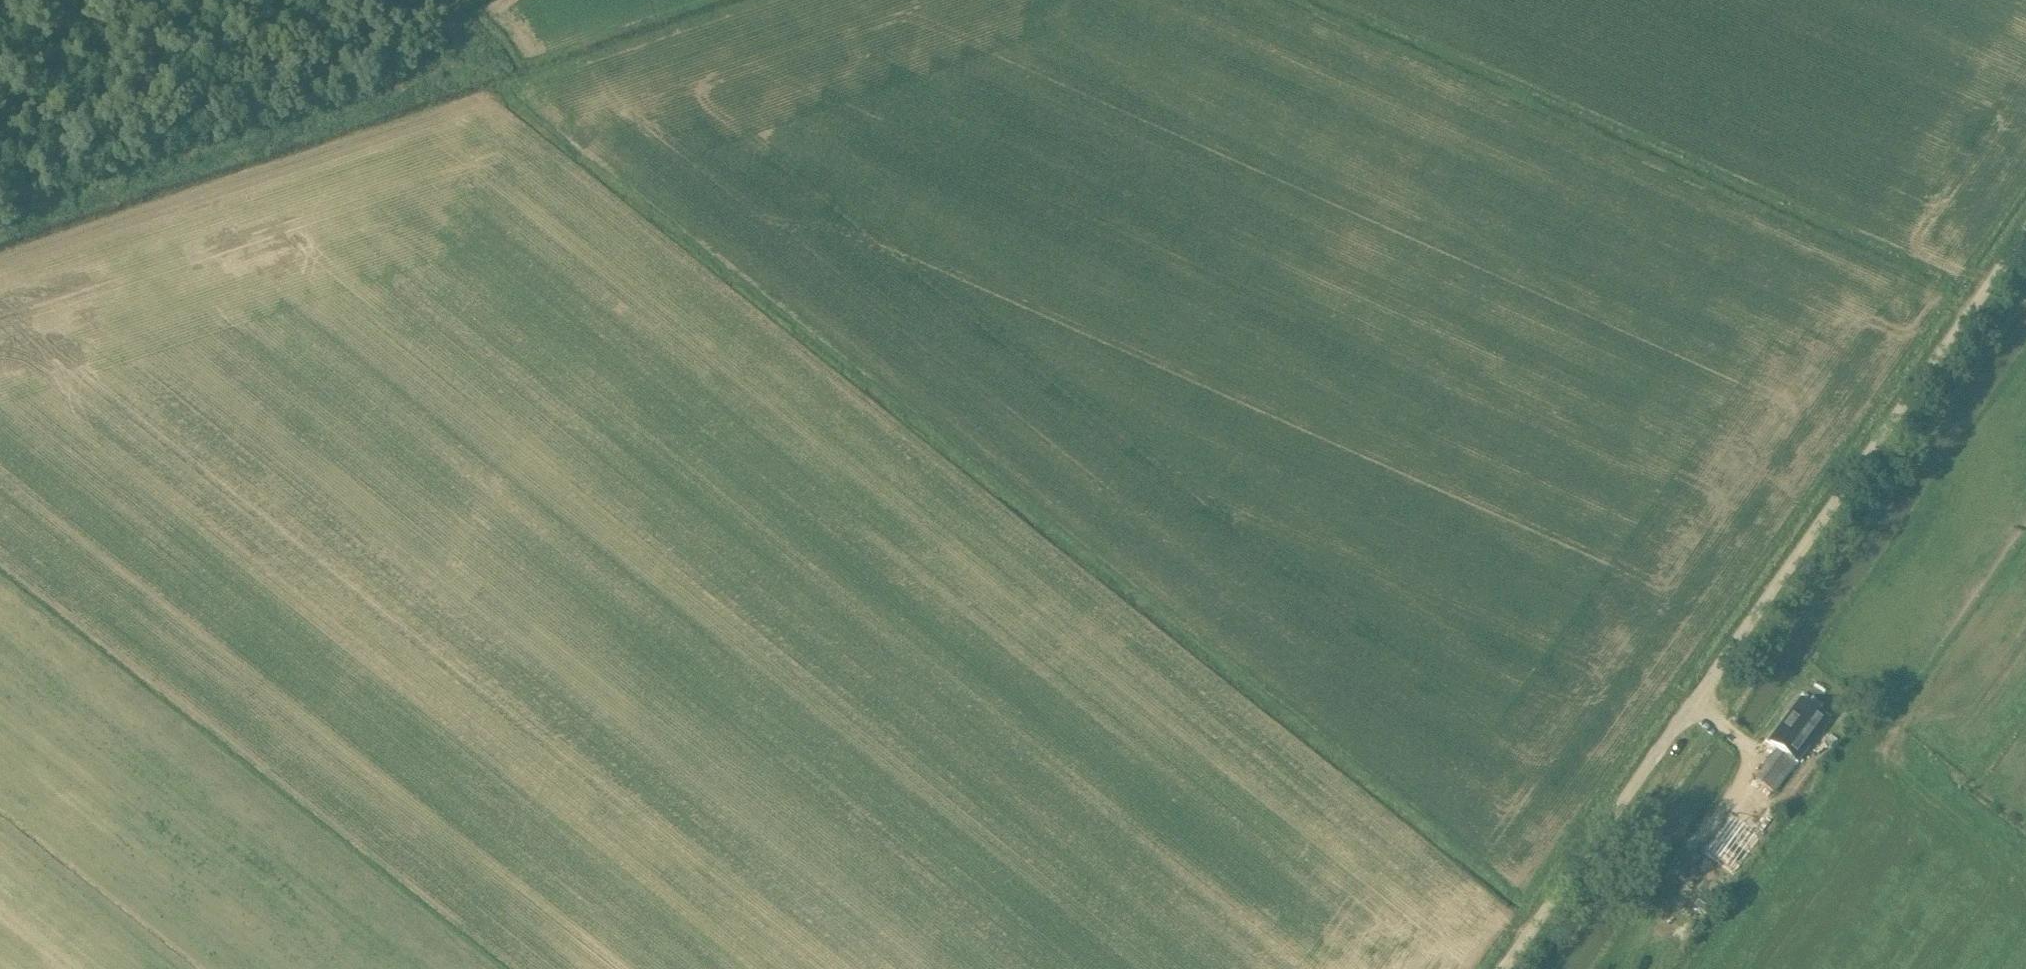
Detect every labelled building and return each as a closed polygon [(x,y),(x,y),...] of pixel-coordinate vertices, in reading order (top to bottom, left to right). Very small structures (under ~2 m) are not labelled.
[(1757,778),(1775,791),(1828,720),(1802,700),(1771,741),(1780,747),(1757,778)]
